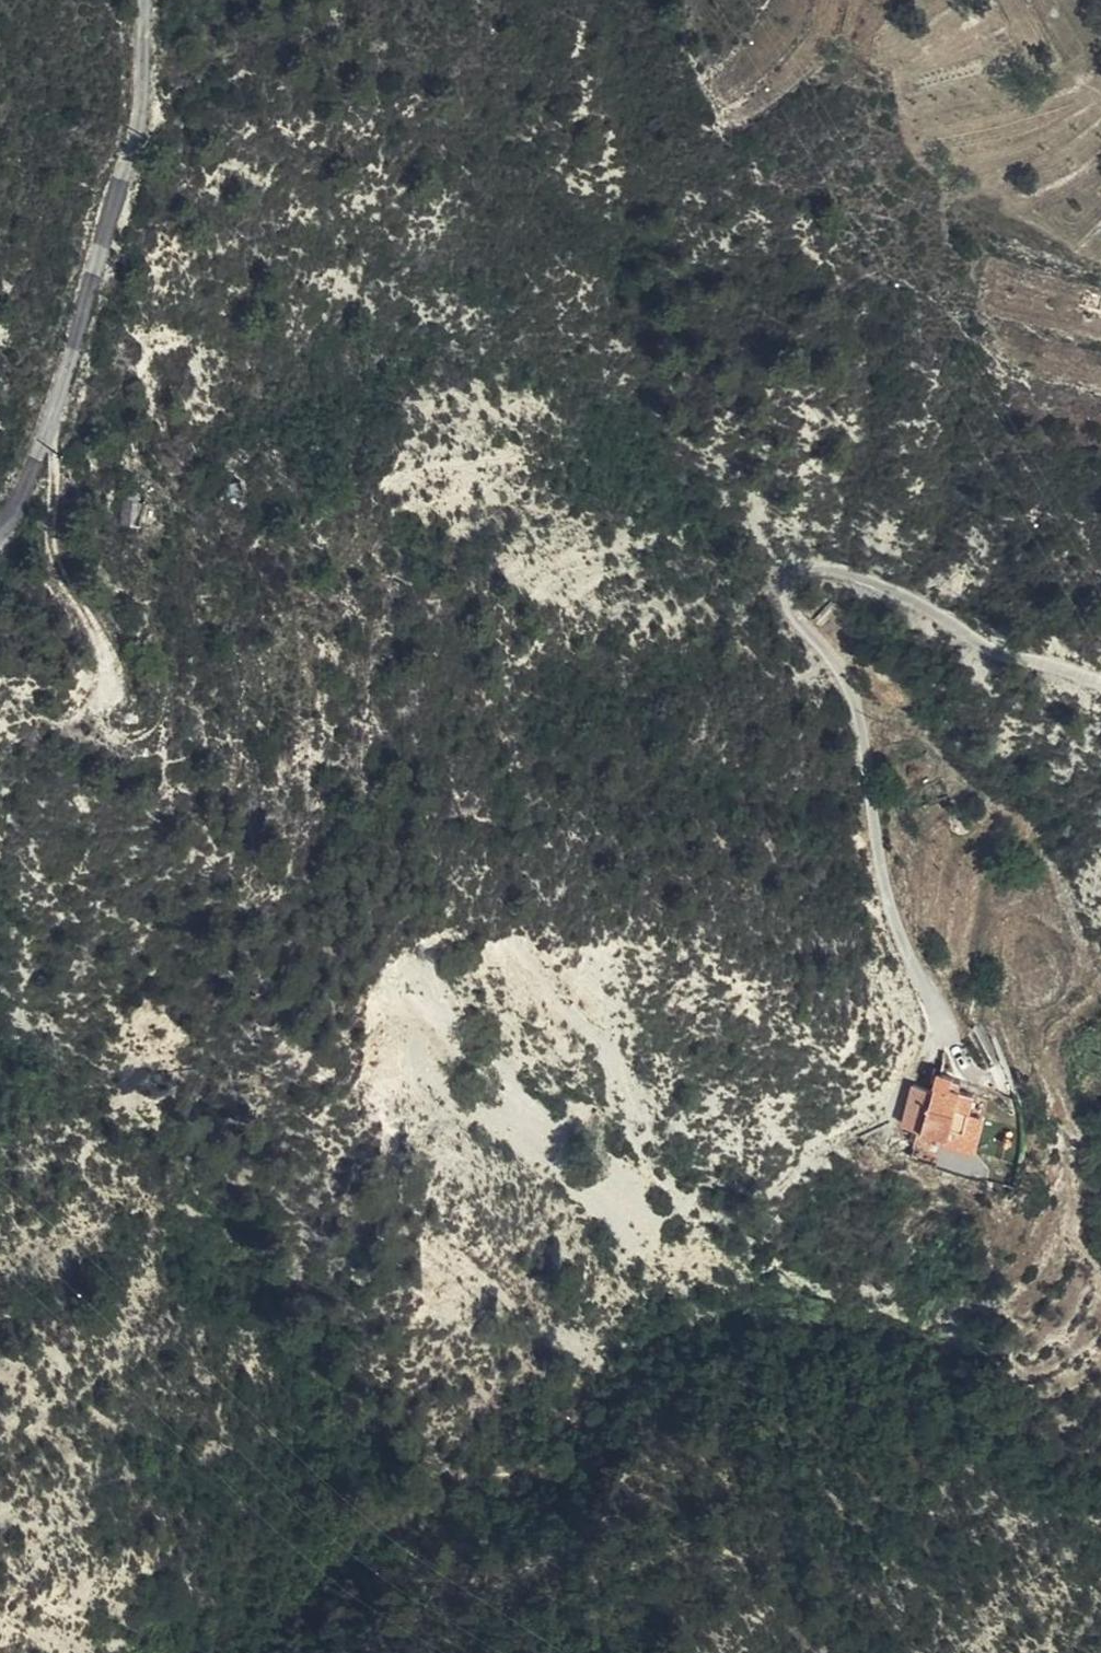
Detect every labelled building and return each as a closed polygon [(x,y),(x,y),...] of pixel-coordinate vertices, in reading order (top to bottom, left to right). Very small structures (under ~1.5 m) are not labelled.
[(965,1100),(961,1089),(953,1090),(953,1078),(933,1079),(937,1138),(966,1137),(966,1130),(965,1111),(965,1100)] [(975,1087),(961,1089),(965,1100),(977,1099),(975,1087)] [(977,1099),(965,1100),(965,1111),(988,1109),(987,1098),(977,1099)] [(965,1111),(966,1130),(991,1128),(991,1109),(988,1109),(965,1111)] [(966,1130),(966,1137),(966,1143),(992,1142),(991,1128),(966,1130)]
